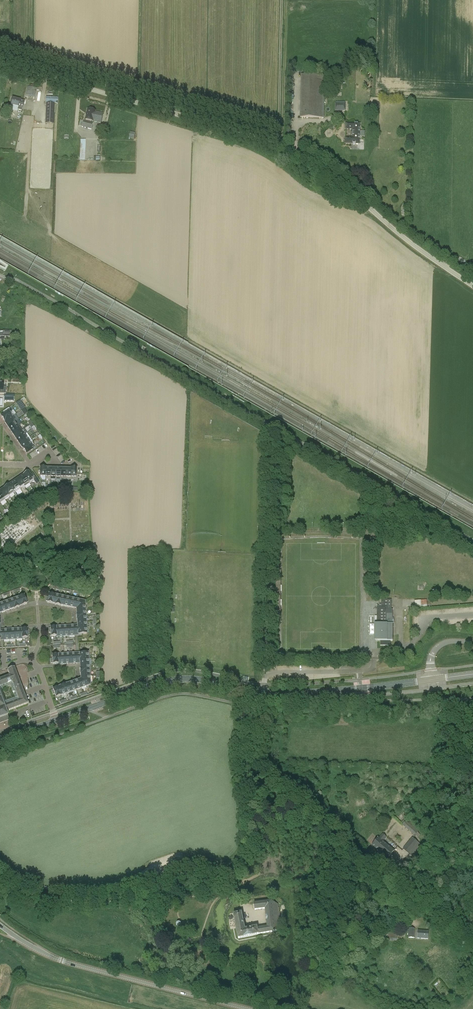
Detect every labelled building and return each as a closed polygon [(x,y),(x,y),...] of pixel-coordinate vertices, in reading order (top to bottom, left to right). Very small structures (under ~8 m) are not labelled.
[(301,75),(300,118),(324,118),(325,76),(301,75)] [(37,89),(28,87),(26,95),(34,97),(37,89)] [(24,101),(20,100),(12,98),(10,105),(18,107),(17,109),(22,110),(24,101)] [(54,124),(54,103),(46,103),(45,123),(54,124)] [(93,121),(95,112),(95,110),(88,109),(85,120),(93,122),(93,121)] [(93,121),(101,123),(103,113),(95,112),(93,121)] [(82,127),(91,130),(93,123),(84,120),(82,127)] [(345,144),(359,144),(360,124),(346,124),(345,129),(353,129),(353,138),(345,138),(345,144)] [(5,414),(1,417),(4,422),(13,416),(14,416),(10,410),(8,408),(3,412),(5,414)] [(13,416),(4,422),(7,427),(8,427),(15,422),(16,421),(13,416)] [(8,427),(7,427),(10,431),(17,427),(18,426),(15,422),(8,427)] [(17,427),(10,431),(13,436),(20,431),(21,430),(22,430),(19,426),(18,426),(17,427)] [(20,431),(13,436),(17,440),(24,435),(21,431),(21,430),(20,431)] [(24,435),(17,440),(19,444),(27,439),(24,435)] [(27,439),(19,444),(22,449),(30,444),(27,439)] [(30,444),(22,449),(26,454),(33,449),(31,446),(33,445),(32,443),(30,444)] [(28,472),(23,475),(29,484),(34,481),(36,485),(39,483),(35,477),(33,479),(28,472)] [(23,475),(19,478),(25,487),(29,484),(23,475)] [(19,478),(14,481),(19,489),(20,489),(22,487),(23,489),(25,488),(25,487),(19,478)] [(14,481),(10,484),(15,492),(15,493),(16,493),(20,490),(20,489),(19,489),(14,481)] [(7,486),(4,488),(4,489),(9,496),(12,494),(15,492),(10,484),(9,485),(7,486)] [(0,491),(0,493),(5,500),(8,498),(10,497),(9,496),(4,489),(4,488),(3,488),(4,489),(3,489),(0,491)] [(52,604),(54,595),(49,594),(48,597),(47,597),(46,601),(47,601),(47,602),(52,604)] [(19,597),(22,606),(27,604),(26,603),(28,602),(26,598),(25,599),(24,595),(19,597)] [(13,599),(16,608),(19,607),(19,606),(22,606),(19,597),(13,599)] [(16,608),(13,599),(8,601),(11,609),(14,608),(14,609),(16,608)] [(76,609),(85,601),(78,600),(76,600),(75,599),(73,608),(76,609)] [(379,605),(379,606),(377,606),(377,624),(376,624),(376,641),(380,641),(380,646),(390,646),(390,641),(392,641),(392,609),(391,609),(391,600),(381,600),(381,605),(379,605)] [(6,611),(11,609),(8,601),(3,603),(6,611)] [(85,601),(76,609),(76,611),(85,611),(85,601)] [(87,634),(86,622),(77,622),(78,634),(87,634)] [(57,637),(56,626),(55,626),(55,627),(50,627),(50,628),(49,629),(49,632),(50,632),(51,636),(56,636),(56,637),(57,637)] [(21,628),(21,639),(22,639),(22,638),(27,638),(27,634),(29,634),(28,630),(27,630),(27,629),(21,629),(21,628)] [(79,653),(80,665),(89,664),(88,653),(79,653)] [(59,664),(58,654),(57,654),(57,655),(52,655),(52,659),(51,659),(51,663),(52,663),(52,664),(58,664),(59,664)] [(6,712),(13,709),(16,708),(27,704),(26,701),(25,697),(23,693),(23,691),(14,668),(7,670),(7,671),(9,676),(0,679),(0,687),(12,683),(18,700),(4,705),(6,712)] [(90,685),(89,675),(80,676),(81,679),(90,685)] [(78,680),(81,688),(90,685),(81,679),(78,680)] [(78,680),(73,681),(76,690),(81,688),(78,680)] [(76,690),(73,681),(68,683),(71,692),(76,690)] [(62,685),(66,694),(71,692),(68,683),(66,684),(65,684),(62,685)] [(66,694),(62,685),(60,686),(58,687),(61,696),(66,694)] [(55,697),(61,696),(58,687),(52,689),(53,690),(52,691),(53,694),(54,694),(55,697)] [(6,712),(4,705),(3,705),(0,696),(0,723),(8,720),(7,717),(6,714),(6,712)] [(401,823),(403,824),(402,826),(414,836),(415,835),(418,838),(420,835),(418,833),(419,831),(413,825),(415,824),(409,818),(407,820),(405,818),(401,823)] [(372,845),(388,858),(394,851),(383,842),(387,837),(382,834),(379,838),(378,838),(372,845)] [(412,837),(403,849),(412,856),(421,844),(412,837)] [(265,909),(266,916),(279,914),(278,904),(272,905),(272,901),(254,903),(255,910),(265,909)] [(233,914),(238,938),(246,937),(245,929),(241,913),(233,914)] [(266,916),(266,920),(267,926),(257,928),(257,927),(245,929),(246,937),(258,934),(276,931),(281,930),(279,914),(266,916)] [(405,930),(404,937),(408,938),(415,938),(414,938),(415,929),(409,928),(409,931),(405,930)] [(417,938),(428,939),(428,931),(418,931),(417,938)] [(388,941),(397,941),(398,933),(389,932),(388,941)]
